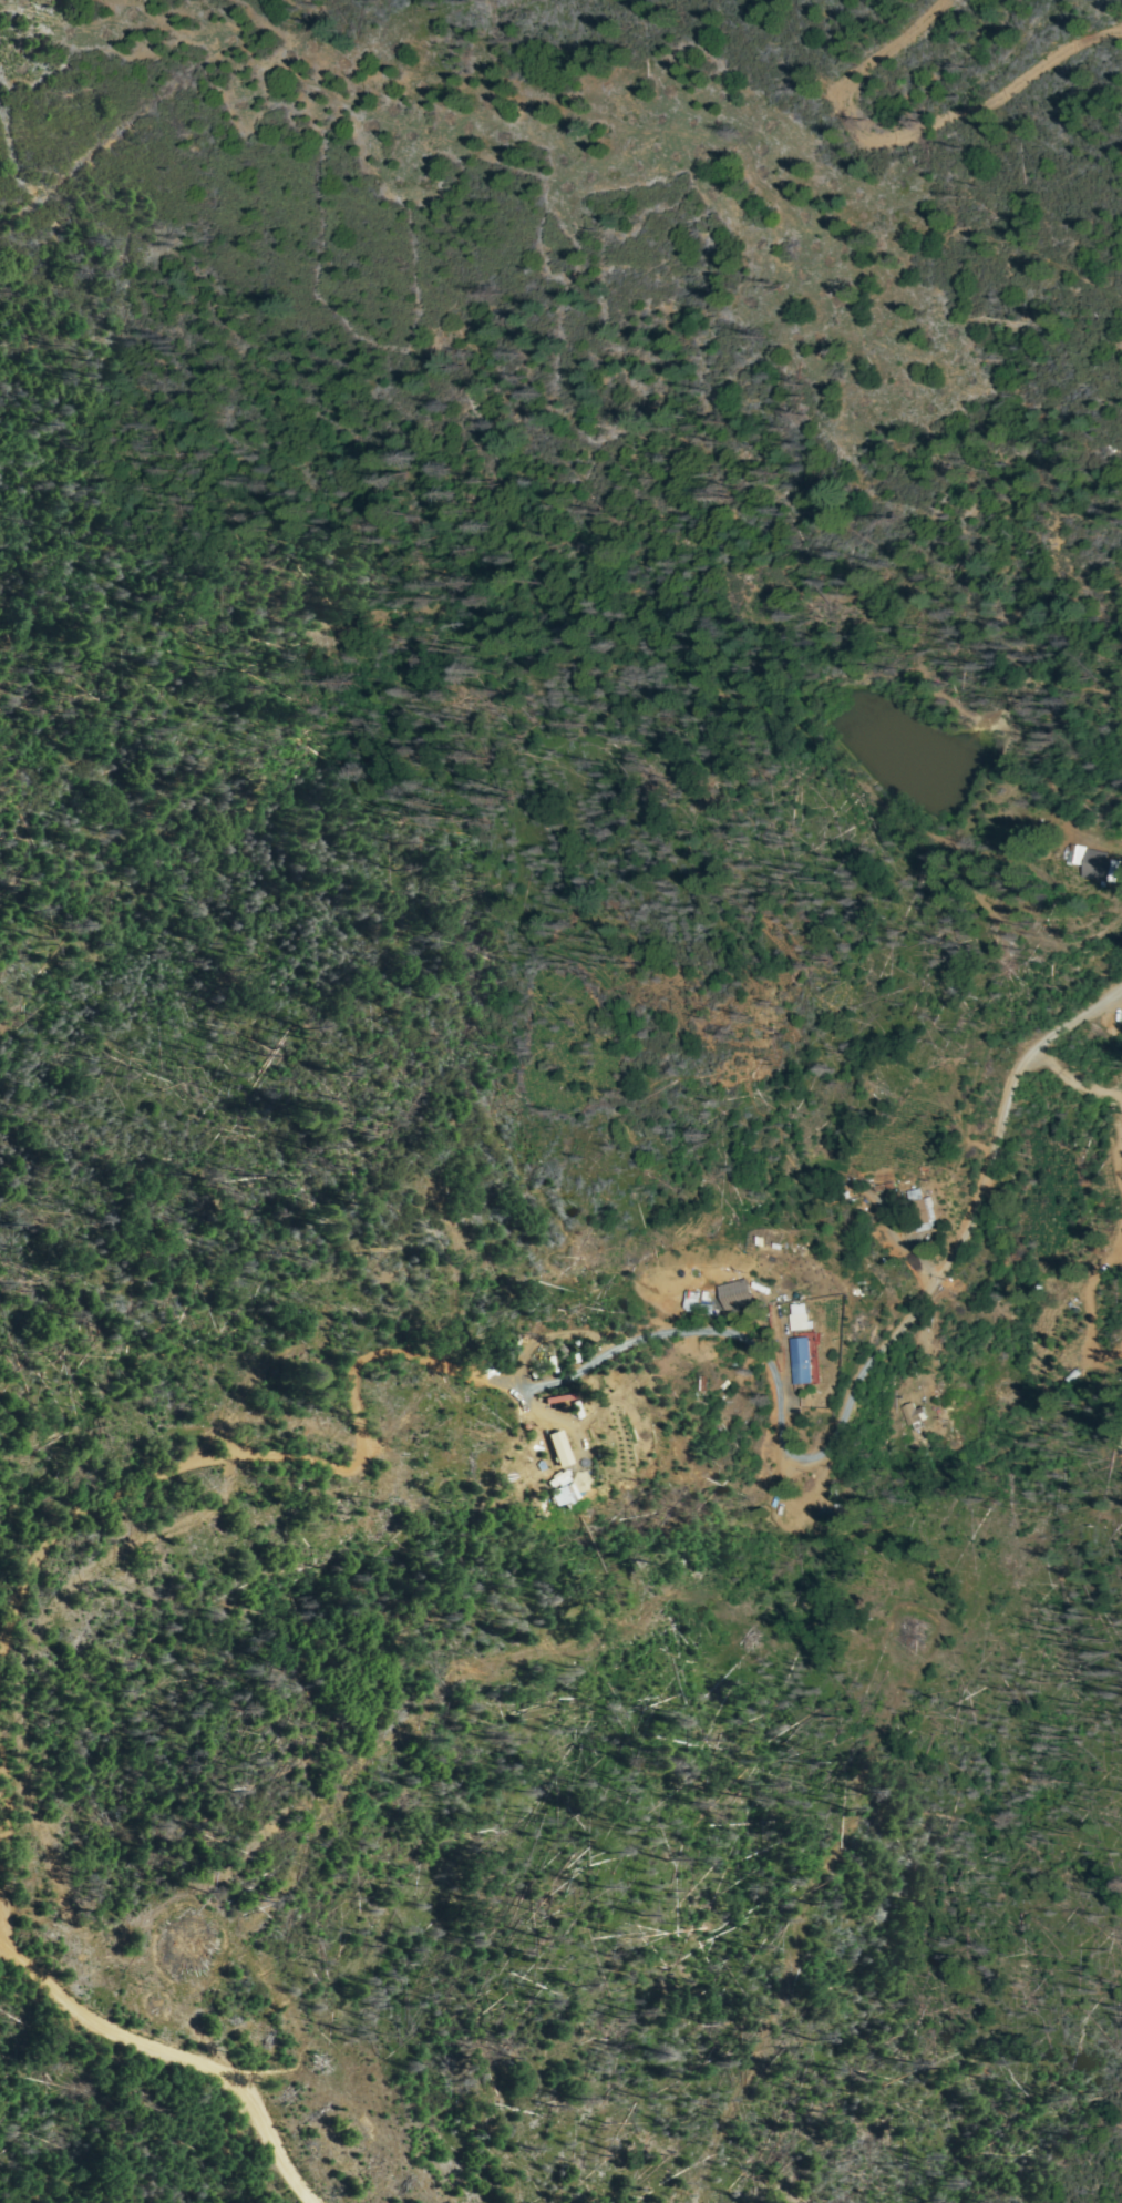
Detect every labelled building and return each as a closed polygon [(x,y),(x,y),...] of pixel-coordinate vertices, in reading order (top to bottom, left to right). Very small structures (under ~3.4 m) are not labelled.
[(1083,865),(1069,862),(1073,844),(1088,848),(1083,865)] [(1089,849),(1116,855),(1110,882),(1083,875),(1089,849)] [(694,1266),(707,1262),(710,1277),(698,1280),(694,1266)] [(749,1307),(729,1310),(724,1285),(758,1279),(760,1293),(748,1295),(749,1307)] [(816,1304),(819,1331),(800,1332),(797,1305),(816,1304)] [(807,1331),(807,1313),(791,1313),(791,1331),(807,1331)] [(794,1340),(816,1338),(822,1383),(800,1385),(794,1340)] [(1075,1384),(1072,1380),(1083,1371),(1087,1375),(1075,1384)] [(917,1403),(920,1412),(929,1408),(933,1418),(912,1426),(905,1407),(917,1403)] [(551,1467),(584,1457),(577,1432),(543,1442),(551,1467)] [(556,1494),(580,1483),(587,1499),(563,1510),(556,1494)]
